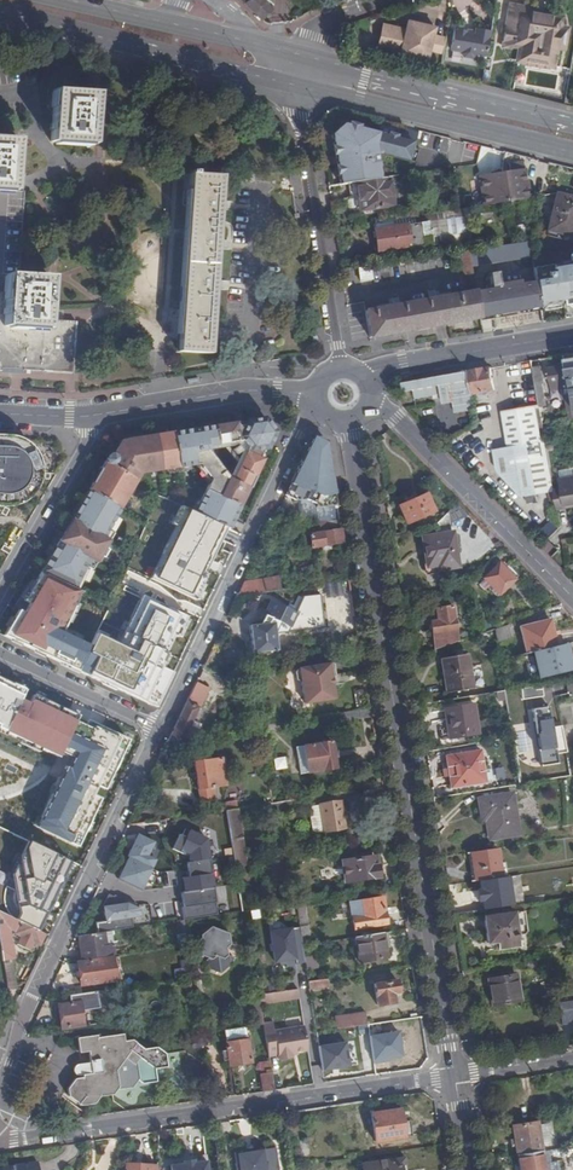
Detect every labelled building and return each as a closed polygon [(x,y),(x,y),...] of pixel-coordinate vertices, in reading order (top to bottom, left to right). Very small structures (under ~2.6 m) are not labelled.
[(272,13),(279,1),(277,0),(249,0),(272,13)] [(525,10),(509,8),(503,48),(521,51),(519,63),(553,68),(556,49),(564,50),(567,31),(558,30),(559,19),(543,17),(542,22),(524,18),(524,13),(525,10)] [(543,17),(524,13),(524,18),(542,22),(543,17)] [(410,31),(387,25),(381,49),(430,60),(432,52),(442,54),(445,38),(437,36),(439,28),(412,22),(410,31)] [(487,57),(491,31),(474,28),(474,32),(473,34),(467,33),(465,30),(456,29),(453,32),(450,51),(461,53),(461,55),(463,58),(472,59),(475,57),(475,55),(487,57)] [(50,87),(46,139),(90,141),(93,90),(50,87)] [(349,124),(349,127),(350,127),(350,131),(360,130),(369,132),(370,129),(349,124)] [(339,176),(341,185),(358,183),(392,178),(398,177),(397,167),(390,168),(389,161),(378,163),(377,156),(382,155),(409,163),(417,164),(420,150),(413,148),(414,144),(402,141),(398,140),(397,139),(396,141),(389,139),(389,137),(388,137),(369,132),(360,130),(350,131),(350,127),(349,127),(345,126),(333,136),(334,147),(334,148),(337,147),(338,155),(336,155),(336,156),(338,166),(338,167),(340,167),(341,175),(339,175),(339,176)] [(404,131),(403,137),(418,141),(419,135),(404,131)] [(16,136),(0,135),(0,186),(9,187),(12,187),(16,136)] [(490,149),(479,146),(478,154),(488,156),(490,149)] [(525,170),(504,173),(509,203),(530,200),(525,170)] [(509,203),(504,173),(483,176),(488,206),(509,203)] [(395,205),(392,178),(358,183),(363,210),(395,205)] [(209,351),(209,342),(209,337),(212,304),(212,295),(214,264),(215,255),(216,227),(217,216),(219,191),(188,189),(184,242),(179,322),(177,366),(208,368),(209,351)] [(558,195),(549,231),(572,237),(572,199),(558,195)] [(470,211),(440,216),(441,221),(443,236),(445,247),(475,242),(470,211)] [(441,221),(431,222),(435,249),(441,248),(440,237),(443,236),(441,221)] [(431,222),(376,231),(380,255),(413,250),(413,252),(435,249),(431,222)] [(525,226),(509,228),(511,236),(526,234),(525,226)] [(532,245),(516,248),(517,255),(524,254),(525,256),(533,254),(532,245)] [(469,276),(478,275),(474,253),(466,255),(469,276)] [(537,268),(540,282),(544,308),(567,304),(567,306),(572,305),(572,262),(537,268)] [(374,269),(363,270),(365,282),(376,280),(374,269)] [(496,272),(487,274),(490,290),(498,289),(496,272)] [(11,275),(10,292),(7,330),(48,333),(49,319),(53,278),(26,276),(19,275),(11,275)] [(490,290),(480,292),(481,294),(484,318),(544,308),(540,282),(498,289),(490,290)] [(43,371),(74,373),(78,322),(49,319),(48,333),(7,330),(10,292),(0,291),(0,368),(43,371)] [(373,337),(484,319),(484,318),(481,294),(463,297),(369,313),(373,337)] [(572,406),(572,390),(572,386),(571,379),(569,379),(567,365),(545,369),(549,389),(566,386),(567,388),(565,388),(566,393),(564,394),(563,396),(566,408),(572,406)] [(540,366),(532,367),(538,397),(543,396),(541,383),(543,382),(540,366)] [(495,393),(491,368),(469,371),(473,397),(495,393)] [(473,397),(469,371),(424,379),(404,383),(406,392),(414,391),(416,399),(444,394),(445,404),(454,402),(456,414),(475,410),(473,397)] [(522,499),(555,492),(554,488),(542,424),(539,407),(492,417),(499,452),(488,455),(492,475),(522,499)] [(237,422),(122,441),(114,454),(112,453),(42,572),(71,586),(82,564),(85,566),(88,567),(109,531),(104,528),(137,472),(192,462),(195,462),(211,478),(209,482),(195,511),(188,508),(184,518),(204,528),(209,518),(227,527),(230,528),(264,457),(260,455),(263,448),(268,447),(276,431),(265,417),(247,420),(245,424),(238,426),(237,422)] [(4,506),(9,506),(13,506),(17,505),(21,503),(24,501),(28,499),(31,496),(34,491),(36,488),(38,483),(40,479),(41,474),(42,469),(41,464),(39,457),(37,452),(34,448),(30,443),(27,440),(24,438),(20,436),(16,434),(12,434),(4,433),(0,433),(0,506),(4,506)] [(326,444),(313,438),(299,467),(286,494),(296,498),(311,502),(311,505),(322,508),(330,506),(333,529),(340,530),(326,444)] [(260,455),(264,457),(268,447),(263,448),(260,455)] [(209,482),(211,478),(195,462),(192,462),(192,464),(209,482)] [(554,488),(555,492),(557,509),(572,506),(572,476),(561,478),(562,486),(554,488)] [(184,518),(188,508),(165,497),(158,494),(143,526),(150,530),(161,506),(170,511),(155,543),(168,549),(184,518)] [(429,495),(400,506),(407,523),(435,512),(431,502),(429,495)] [(449,532),(445,508),(431,527),(432,535),(421,537),(427,573),(458,568),(453,536),(452,532),(449,532)] [(306,514),(304,522),(312,524),(321,526),(323,518),(306,514)] [(541,531),(547,538),(558,526),(552,520),(541,531)] [(309,534),(342,543),(340,530),(333,529),(321,526),(312,524),(309,534)] [(504,570),(495,561),(473,582),(480,590),(483,588),(493,597),(512,578),(504,570)] [(85,566),(82,564),(71,586),(75,588),(85,566)] [(84,594),(31,568),(3,629),(57,657),(76,666),(89,639),(80,634),(69,628),(84,594)] [(175,585),(148,571),(133,603),(160,616),(175,585)] [(278,577),(244,583),(237,598),(280,590),(278,577)] [(262,623),(251,625),(256,652),(280,648),(278,631),(282,622),(292,625),(298,611),(271,601),(262,623)] [(432,634),(435,650),(457,641),(452,609),(437,612),(438,620),(430,622),(432,634)] [(516,625),(523,651),(530,650),(552,643),(548,629),(545,618),(516,625)] [(495,629),(498,641),(512,636),(508,624),(495,629)] [(161,649),(141,639),(123,678),(146,689),(160,660),(157,658),(161,649)] [(558,649),(556,642),(552,643),(530,650),(537,676),(569,666),(566,655),(564,648),(558,649)] [(445,683),(448,683),(449,694),(470,691),(468,678),(464,656),(454,658),(441,660),(442,664),(445,683)] [(331,676),(328,662),(296,668),(294,671),(295,679),(299,681),(300,681),(304,702),(334,697),(332,683),(330,683),(329,676),(331,676)] [(0,679),(0,729),(56,761),(59,754),(61,750),(71,754),(69,758),(54,789),(50,797),(47,803),(45,808),(36,826),(77,845),(100,798),(92,794),(96,785),(104,789),(128,739),(87,720),(86,722),(84,726),(75,721),(76,718),(77,716),(69,712),(43,700),(33,695),(28,704),(19,700),(23,691),(0,679)] [(197,680),(169,740),(202,735),(202,731),(189,723),(208,686),(197,680)] [(365,703),(362,688),(353,690),(356,705),(365,703)] [(450,739),(479,733),(473,703),(444,708),(450,739)] [(338,720),(371,714),(369,706),(337,712),(338,720)] [(86,722),(76,718),(75,721),(84,726),(86,722)] [(331,740),(300,745),(305,773),(335,767),(331,740)] [(298,774),(305,773),(300,745),(293,746),(298,774)] [(480,750),(445,755),(450,788),(486,782),(480,750)] [(221,756),(197,760),(202,798),(214,796),(213,785),(226,783),(221,756)] [(490,837),(517,832),(511,795),(479,800),(481,813),(486,812),(490,837)] [(326,833),(346,829),(340,801),(320,805),(326,833)] [(258,863),(249,807),(234,809),(244,865),(258,863)] [(13,836),(0,830),(0,850),(6,852),(13,836)] [(495,848),(471,852),(475,881),(500,877),(497,863),(495,848)] [(371,855),(352,858),(355,879),(379,875),(377,865),(373,865),(371,855)] [(59,869),(36,858),(25,883),(48,893),(59,869)] [(504,862),(497,863),(500,877),(507,876),(504,862)] [(163,907),(191,903),(187,876),(182,877),(179,864),(151,868),(153,882),(159,881),(163,907)] [(383,896),(358,900),(360,915),(353,916),(355,927),(387,922),(383,896)] [(104,904),(104,920),(95,921),(96,928),(131,927),(131,916),(140,916),(139,903),(104,904)] [(297,907),(299,925),(308,924),(306,906),(297,907)] [(7,917),(0,914),(0,952),(1,956),(10,955),(7,935),(10,935),(7,917)] [(495,952),(514,949),(509,915),(480,919),(484,946),(493,945),(495,952)] [(176,932),(185,930),(183,919),(174,920),(176,932)] [(37,945),(43,933),(18,922),(13,934),(18,936),(14,945),(25,950),(27,946),(32,948),(35,944),(37,945)] [(227,931),(210,925),(200,934),(201,937),(198,939),(200,953),(207,954),(209,953),(212,957),(207,961),(208,966),(220,970),(231,960),(229,952),(226,951),(225,942),(228,939),(227,931)] [(301,926),(271,927),(272,963),(302,962),(301,926)] [(107,930),(79,934),(82,959),(111,955),(107,930)] [(384,947),(382,932),(354,936),(358,960),(385,956),(384,947)] [(317,953),(304,955),(306,968),(319,966),(317,953)] [(113,957),(80,962),(83,985),(117,980),(113,957)] [(329,982),(328,976),(308,979),(309,985),(329,982)] [(487,987),(490,1007),(521,1002),(516,976),(499,979),(500,985),(487,987)] [(397,980),(374,984),(377,1005),(394,1003),(392,993),(399,992),(397,980)] [(310,991),(298,993),(298,996),(297,998),(283,1000),(281,999),(280,1000),(280,1004),(312,1000),(310,991)] [(298,993),(265,997),(266,1001),(262,1001),(261,1002),(262,1006),(262,1007),(280,1004),(280,1000),(281,999),(283,1000),(297,998),(298,996),(298,993)] [(251,997),(252,1007),(262,1006),(261,1002),(262,1001),(260,995),(251,997)] [(80,999),(58,1003),(61,1026),(84,1022),(80,999)] [(556,1003),(557,1011),(572,1009),(572,1001),(556,1003)] [(252,1007),(255,1025),(255,1026),(265,1024),(262,1007),(262,1006),(252,1007)] [(557,1011),(559,1025),(572,1023),(572,1009),(557,1011)] [(333,1018),(335,1032),(365,1026),(363,1012),(333,1018)] [(563,1025),(564,1035),(572,1034),(572,1024),(563,1025)] [(253,1063),(247,1026),(226,1030),(230,1050),(224,1052),(225,1061),(231,1060),(232,1066),(253,1063)] [(273,1026),(265,1027),(271,1057),(280,1056),(281,1061),(293,1059),(292,1054),(308,1051),(305,1030),(275,1035),(273,1026)] [(369,1035),(374,1062),(404,1057),(400,1030),(369,1035)] [(92,1035),(73,1038),(75,1053),(85,1052),(86,1063),(79,1064),(75,1065),(73,1065),(71,1067),(71,1069),(70,1071),(71,1073),(72,1075),(74,1076),(78,1076),(79,1078),(77,1078),(69,1088),(71,1097),(83,1106),(97,1104),(102,1096),(115,1095),(121,1088),(133,1086),(138,1079),(145,1084),(158,1082),(157,1069),(169,1067),(168,1053),(157,1046),(141,1048),(128,1039),(120,1040),(118,1034),(92,1038),(92,1035)] [(318,1046),(323,1072),(352,1066),(346,1040),(318,1046)] [(262,1065),(265,1092),(276,1091),(272,1063),(262,1065)] [(401,1110),(372,1114),(377,1142),(405,1138),(401,1110)] [(548,1122),(538,1123),(541,1140),(550,1139),(548,1122)] [(513,1127),(518,1156),(543,1152),(541,1140),(538,1123),(513,1127)] [(243,1169),(276,1169),(272,1143),(240,1148),(243,1169)] [(543,1152),(546,1169),(553,1169),(550,1151),(543,1152)] [(543,1152),(518,1156),(520,1169),(546,1169),(543,1152)] [(361,1166),(362,1169),(406,1169),(404,1159),(361,1166)] [(159,1160),(151,1160),(151,1166),(127,1165),(127,1169),(159,1169),(159,1160)]
